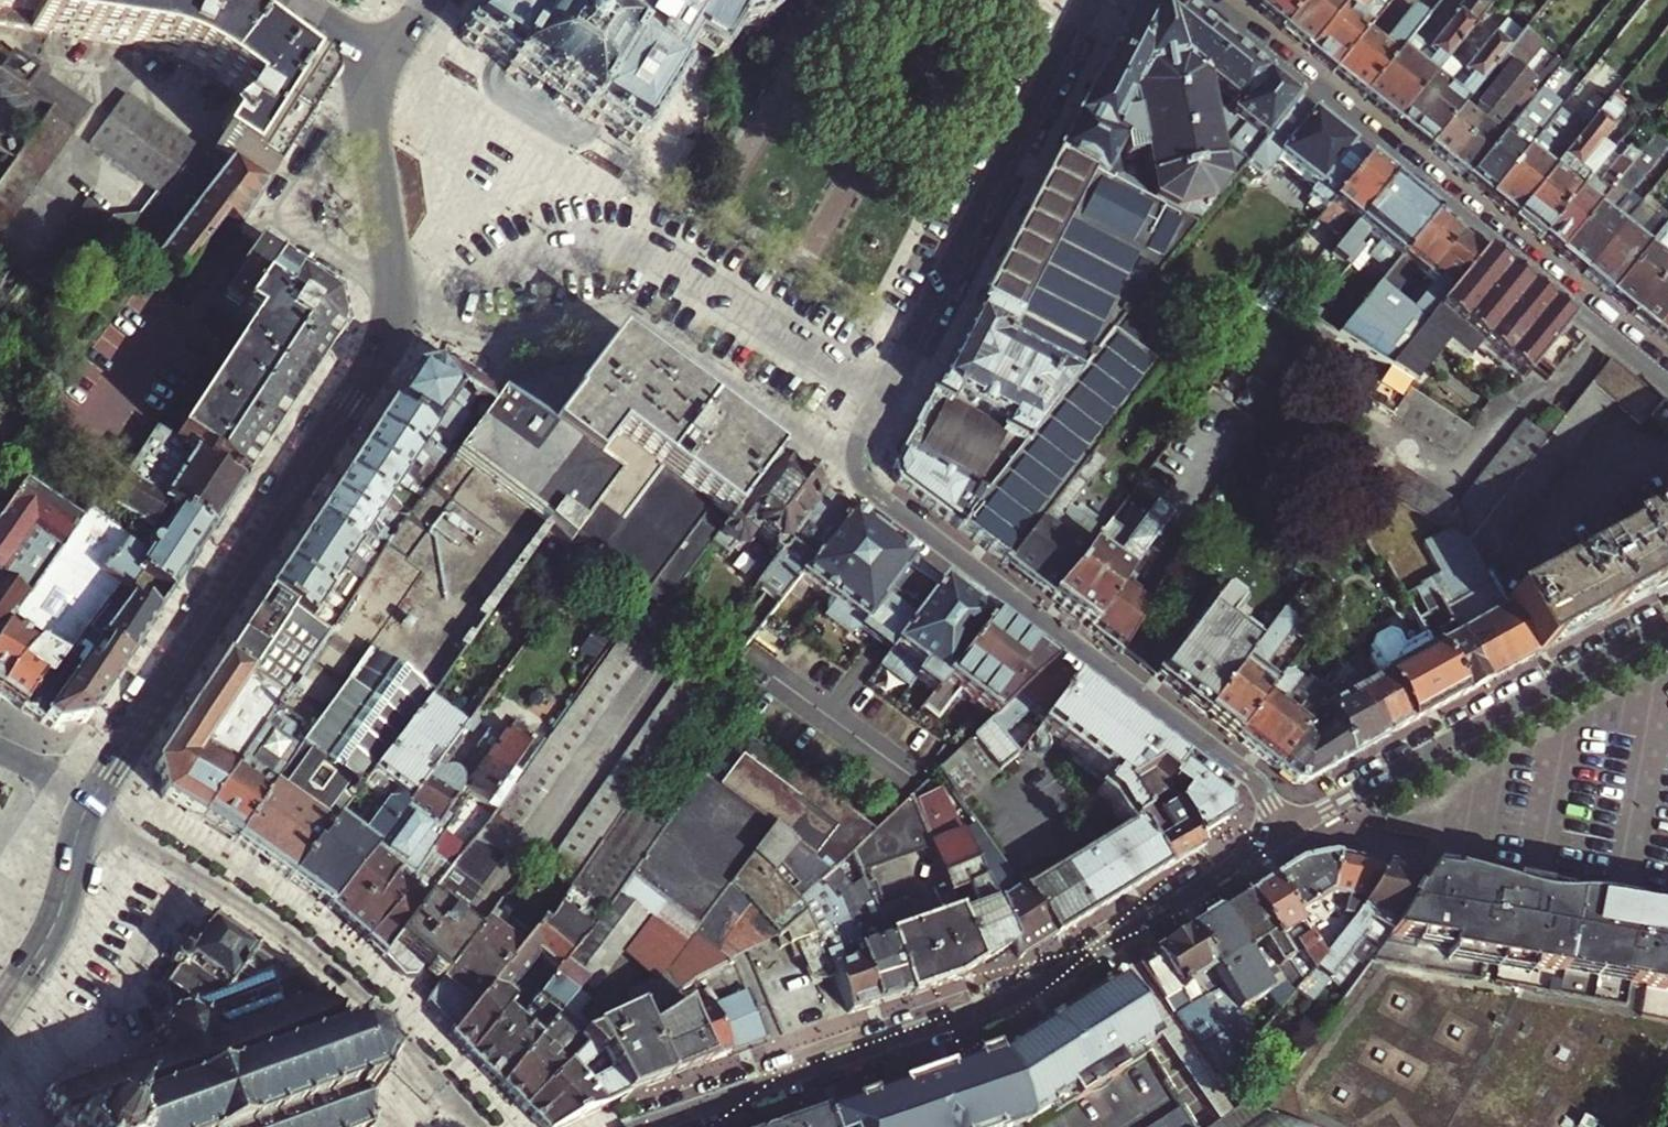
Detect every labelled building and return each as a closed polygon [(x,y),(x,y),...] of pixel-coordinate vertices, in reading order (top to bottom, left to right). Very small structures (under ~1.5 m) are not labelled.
[(322,83),(223,12),(195,0),(0,0),(0,26),(159,51),(187,62),(217,80),(244,101),(212,151),(230,164),(265,187),(322,97),(324,93),(325,90),(325,88),(324,85),(322,83)] [(477,8),(473,6),(470,11),(474,13),(465,26),(462,25),(459,30),(462,32),(459,36),(462,38),(460,40),(475,49),(476,47),(497,60),(496,62),(507,69),(504,73),(514,79),(515,77),(537,90),(535,92),(541,96),(542,94),(553,101),(552,103),(557,106),(558,104),(575,115),(574,116),(583,122),(585,119),(594,124),(595,122),(618,136),(617,139),(631,148),(633,145),(634,146),(637,142),(640,143),(644,138),(641,136),(649,123),(652,125),(655,120),(652,118),(660,105),(663,107),(666,101),(663,99),(672,86),(674,88),(678,82),(675,80),(678,76),(672,73),(676,66),(675,65),(682,54),(684,55),(687,50),(693,54),(694,51),(707,59),(706,62),(712,65),(716,59),(718,60),(721,55),(719,53),(727,42),(728,43),(733,36),(739,37),(740,34),(745,33),(750,30),(752,33),(761,29),(768,24),(765,21),(772,11),(775,12),(778,4),(778,0),(482,0),(477,8)] [(1264,0),(1243,0),(1255,10),(1264,0)] [(1280,31),(1305,0),(1264,0),(1255,10),(1280,31)] [(1307,52),(1349,0),(1305,0),(1280,31),(1307,52)] [(1364,35),(1392,0),(1349,0),(1307,52),(1333,73),(1364,35)] [(1395,124),(1446,60),(1490,6),(1483,0),(1465,0),(1454,12),(1457,15),(1428,51),(1423,47),(1410,62),(1399,53),(1363,97),(1395,124)] [(1418,15),(1425,21),(1434,10),(1426,4),(1418,15)] [(1191,231),(1237,175),(1293,105),(1170,5),(1128,12),(1052,159),(1097,182),(1109,159),(1135,172),(1138,203),(1191,231)] [(1427,150),(1458,112),(1493,69),(1499,61),(1520,35),(1530,23),(1513,9),(1461,73),(1446,60),(1395,124),(1427,150)] [(1333,73),(1363,97),(1399,53),(1412,38),(1425,21),(1418,15),(1412,10),(1381,48),(1364,35),(1333,73)] [(1427,150),(1446,166),(1519,75),(1518,74),(1537,49),(1520,35),(1499,61),(1493,69),(1502,76),(1474,111),(1470,121),(1458,112),(1427,150)] [(1399,53),(1410,62),(1423,47),(1412,38),(1399,53)] [(1518,74),(1519,75),(1539,51),(1537,49),(1518,74)] [(91,109),(11,53),(7,59),(0,68),(0,73),(52,110),(14,162),(0,182),(0,236),(91,109)] [(1544,74),(1550,78),(1559,67),(1554,63),(1544,74)] [(1446,166),(1467,182),(1498,144),(1488,136),(1497,129),(1514,107),(1522,113),(1535,97),(1548,81),(1550,78),(1544,74),(1534,87),(1519,75),(1446,166)] [(1467,182),(1488,199),(1558,113),(1562,107),(1551,98),(1558,89),(1548,81),(1535,97),(1522,113),(1498,144),(1467,182)] [(1488,199),(1513,220),(1609,101),(1596,91),(1571,123),(1558,113),(1488,199)] [(189,200),(198,206),(230,164),(212,151),(198,150),(125,96),(89,144),(156,193),(139,216),(111,218),(88,200),(40,261),(65,282),(106,229),(148,256),(161,238),(178,216),(189,200)] [(1513,220),(1539,241),(1611,150),(1615,146),(1603,137),(1623,112),(1609,101),(1513,220)] [(1317,221),(1328,208),(1364,163),(1293,105),(1237,175),(1253,187),(1275,160),(1312,190),(1306,199),(1317,208),(1310,216),(1317,221)] [(1582,276),(1634,212),(1622,201),(1667,145),(1667,140),(1659,132),(1639,156),(1557,256),(1582,276)] [(1539,241),(1557,256),(1639,156),(1630,147),(1621,158),(1611,150),(1539,241)] [(1167,356),(1121,318),(1191,231),(1138,203),(1097,182),(1052,159),(972,312),(892,467),(896,484),(1006,566),(1092,454),(1167,356)] [(1390,184),(1364,163),(1328,208),(1356,229),(1390,184)] [(223,222),(237,231),(265,187),(230,164),(198,206),(156,262),(157,262),(176,275),(181,278),(223,222)] [(1368,259),(1387,275),(1433,219),(1390,184),(1356,229),(1335,256),(1357,274),(1368,259)] [(1582,276),(1608,297),(1664,228),(1638,208),(1634,212),(1582,276)] [(1415,271),(1423,277),(1455,237),(1433,219),(1387,275),(1374,291),(1397,308),(1402,302),(1395,296),(1415,271)] [(1631,316),(1667,270),(1667,223),(1664,228),(1608,297),(1631,316)] [(1386,372),(1430,318),(1480,257),(1455,237),(1423,277),(1432,285),(1412,310),(1402,302),(1397,308),(1374,291),(1335,340),(1385,371),(1386,372)] [(344,328),(337,295),(257,243),(235,277),(237,278),(220,303),(240,316),(257,291),(336,340),(344,328)] [(1553,344),(1566,327),(1480,257),(1430,318),(1386,372),(1411,388),(1443,349),(1465,366),(1477,351),(1490,360),(1504,371),(1516,381),(1521,385),(1534,369),(1553,344)] [(112,469),(121,475),(220,341),(162,294),(176,275),(157,262),(145,280),(44,416),(91,456),(112,469)] [(1653,334),(1667,316),(1667,270),(1631,316),(1653,334)] [(173,442),(240,487),(336,340),(257,291),(240,316),(251,323),(173,442)] [(1667,346),(1667,316),(1653,334),(1667,346)] [(1302,338),(1326,353),(1334,339),(1310,324),(1302,338)] [(1566,355),(1571,359),(1585,342),(1568,328),(1554,345),(1566,355)] [(1294,351),(1318,366),(1326,353),(1302,338),(1294,351)] [(1286,364),(1311,380),(1318,366),(1294,351),(1286,364)] [(726,523),(772,459),(627,352),(603,356),(546,432),(591,466),(613,437),(726,523)] [(1484,573),(1615,406),(1641,427),(1646,420),(1664,434),(1667,429),(1667,410),(1608,362),(1563,420),(1546,441),(1537,453),(1528,464),(1519,475),(1510,487),(1501,499),(1492,510),(1466,543),(1474,557),(1484,573)] [(1279,378),(1303,393),(1311,380),(1286,364),(1279,378)] [(472,416),(480,422),(495,399),(444,366),(434,368),(472,416)] [(431,434),(457,452),(480,422),(472,416),(434,368),(412,373),(388,410),(426,435),(431,434)] [(12,389),(0,379),(0,404),(12,389)] [(1393,419),(1405,426),(1421,399),(1408,391),(1403,400),(1395,413),(1393,415),(1393,419)] [(426,706),(433,697),(546,533),(565,551),(581,566),(590,554),(643,596),(661,612),(709,546),(726,523),(613,437),(591,466),(546,432),(495,399),(480,422),(457,452),(440,474),(423,496),(406,518),(390,540),(375,563),(328,638),(267,595),(261,603),(155,767),(161,799),(199,821),(270,717),(274,711),(309,735),(305,741),(269,792),(328,832),(334,823),(361,787),(426,706)] [(1405,426),(1418,434),(1435,408),(1431,406),(1421,399),(1405,426)] [(1432,443),(1440,430),(1448,417),(1435,408),(1418,434),(1432,443)] [(440,474),(457,452),(431,434),(426,435),(388,410),(373,433),(411,459),(416,458),(440,474)] [(1534,432),(1546,441),(1563,420),(1551,411),(1534,432)] [(1463,445),(1471,432),(1448,417),(1440,430),(1463,445)] [(1537,453),(1546,441),(1534,432),(1523,424),(1515,435),(1537,453)] [(1455,457),(1463,445),(1440,430),(1432,443),(1455,457)] [(210,533),(240,487),(173,442),(156,431),(127,478),(109,505),(138,523),(150,530),(165,504),(175,510),(210,533)] [(423,496),(440,474),(416,458),(411,459),(373,433),(358,457),(396,482),(402,480),(423,496)] [(1528,464),(1537,453),(1515,435),(1506,446),(1528,464)] [(1351,475),(1365,483),(1380,457),(1359,444),(1351,475)] [(1519,475),(1528,464),(1506,446),(1496,458),(1519,475)] [(1006,566),(1050,599),(1101,532),(1095,527),(1099,522),(1079,508),(1075,513),(1069,508),(1102,463),(1092,454),(1006,566)] [(406,518),(423,496),(402,480),(396,482),(358,457),(342,480),(380,505),(386,504),(406,518)] [(1365,483),(1377,491),(1393,464),(1380,457),(1365,483)] [(1510,487),(1519,475),(1496,458),(1487,469),(1510,487)] [(848,515),(772,459),(726,523),(709,546),(725,557),(734,546),(741,546),(749,535),(754,534),(772,547),(771,549),(770,551),(770,553),(771,554),(776,558),(753,588),(775,605),(796,579),(848,515)] [(1377,491),(1390,499),(1406,472),(1393,464),(1377,491)] [(99,519),(109,505),(127,478),(121,475),(112,469),(81,517),(94,527),(99,519)] [(1501,499),(1510,487),(1487,469),(1478,481),(1501,499)] [(1390,499),(1404,507),(1420,481),(1406,472),(1390,499)] [(372,527),(390,540),(406,518),(386,504),(380,505),(342,480),(327,503),(366,529),(372,527)] [(1492,510),(1501,499),(1478,481),(1469,492),(1492,510)] [(30,602),(77,523),(22,484),(7,507),(0,516),(0,641),(30,602)] [(1460,504),(1466,543),(1492,510),(1469,492),(1460,504)] [(1447,532),(1466,543),(1460,504),(1447,497),(1431,523),(1447,532)] [(355,550),(375,563),(390,540),(372,527),(366,529),(327,503),(312,526),(350,551),(355,550)] [(139,578),(169,598),(210,533),(175,510),(165,504),(150,530),(138,523),(128,537),(123,545),(114,558),(113,557),(108,565),(107,564),(104,569),(99,576),(126,595),(139,578)] [(128,537),(138,523),(109,505),(99,519),(128,537)] [(1121,652),(1144,613),(1150,603),(1123,583),(1170,517),(1154,505),(1129,538),(1109,523),(1101,532),(1050,599),(1121,652)] [(1615,536),(1618,542),(1503,605),(1533,657),(1655,590),(1667,583),(1667,508),(1615,536)] [(891,651),(940,585),(848,515),(796,579),(825,603),(823,604),(822,605),(822,607),(821,609),(822,611),(824,613),(825,614),(823,617),(848,636),(850,633),(851,633),(854,634),(856,633),(858,632),(860,631),(862,629),(891,651)] [(89,613),(106,590),(113,594),(106,604),(117,612),(121,606),(126,610),(128,606),(139,612),(143,606),(138,603),(143,595),(162,608),(169,598),(139,578),(126,595),(99,576),(104,569),(94,562),(88,571),(86,567),(77,561),(72,561),(96,528),(94,527),(81,517),(77,523),(30,602),(0,641),(0,695),(20,709),(40,679),(45,682),(68,654),(77,642),(67,634),(84,610),(89,613)] [(267,595),(328,638),(375,563),(355,550),(350,551),(312,526),(267,595)] [(1483,684),(1533,657),(1503,605),(1492,587),(1484,573),(1474,557),(1466,543),(1447,532),(1425,544),(1441,575),(1419,587),(1424,596),(1431,592),(1444,614),(1483,684)] [(921,676),(938,689),(988,621),(940,585),(891,651),(879,668),(910,691),(921,676)] [(1458,698),(1483,684),(1444,614),(1431,592),(1424,596),(1419,587),(1413,590),(1426,614),(1415,619),(1419,627),(1458,698)] [(1139,666),(1206,716),(1258,647),(1229,626),(1239,611),(1239,605),(1222,592),(1216,593),(1180,641),(1166,629),(1139,666)] [(103,640),(128,659),(162,608),(143,595),(138,603),(143,606),(139,612),(128,606),(126,610),(103,640)] [(20,709),(40,722),(103,640),(126,610),(121,606),(117,612),(106,604),(89,628),(77,642),(68,654),(45,682),(40,679),(20,709)] [(514,841),(661,633),(652,624),(636,608),(633,613),(537,749),(494,813),(488,822),(514,841)] [(1206,716),(1235,738),(1279,680),(1264,669),(1300,620),(1286,610),(1258,647),(1206,716)] [(1121,652),(1139,666),(1166,629),(1154,621),(1144,613),(1121,652)] [(995,719),(1049,668),(988,621),(938,689),(922,709),(938,721),(952,704),(960,693),(995,719)] [(1407,726),(1458,698),(1419,627),(1400,638),(1393,626),(1365,641),(1369,649),(1365,651),(1380,677),(1407,726)] [(60,728),(87,722),(128,659),(103,640),(40,722),(51,730),(60,728)] [(615,823),(712,684),(689,662),(550,861),(576,880),(601,844),(615,823)] [(1386,738),(1407,726),(1380,677),(1363,686),(1348,662),(1340,667),(1341,668),(1332,683),(1386,738)] [(1030,713),(1043,722),(1071,684),(1049,668),(995,719),(990,724),(1000,740),(1028,713),(1029,714),(1030,713)] [(1235,738),(1275,769),(1317,706),(1327,690),(1318,683),(1294,714),(1279,702),(1299,676),(1288,668),(1279,680),(1235,738)] [(1351,758),(1386,738),(1332,683),(1327,690),(1317,706),(1351,758)] [(1165,786),(1178,765),(1071,684),(1043,722),(1037,731),(1104,782),(1093,796),(1108,807),(1118,824),(1121,825),(1123,830),(1136,822),(1118,793),(1149,775),(1165,786)] [(348,885),(433,770),(462,731),(467,725),(473,716),(465,711),(454,726),(426,706),(361,787),(379,800),(352,836),(334,823),(328,832),(313,852),(311,851),(289,880),(330,907),(348,885)] [(1304,784),(1351,758),(1317,706),(1275,769),(1294,783),(1304,784)] [(234,842),(269,792),(305,741),(309,735),(274,711),(270,717),(199,821),(234,842)] [(465,734),(472,732),(478,725),(476,718),(473,716),(467,725),(462,731),(465,734)] [(386,920),(431,854),(470,796),(486,807),(528,747),(519,740),(526,730),(514,722),(507,732),(505,731),(498,740),(488,732),(474,750),(485,759),(467,784),(464,791),(459,787),(439,774),(433,770),(348,885),(330,907),(367,941),(386,920)] [(940,771),(960,800),(1013,760),(1000,740),(990,724),(985,729),(983,731),(976,737),(940,771)] [(853,854),(876,832),(868,827),(846,810),(800,776),(734,727),(650,847),(629,878),(697,930),(702,933),(723,938),(735,944),(739,947),(746,955),(784,936),(787,948),(799,943),(806,958),(818,965),(826,961),(808,923),(794,903),(816,886),(833,872),(834,870),(853,854)] [(972,733),(976,737),(983,731),(979,727),(972,733)] [(1229,806),(1228,803),(1178,765),(1165,786),(1197,837),(1225,820),(1227,816),(1228,812),(1229,809),(1229,806)] [(1203,846),(1197,837),(1165,786),(1149,775),(1118,793),(1136,822),(1166,869),(1203,846)] [(903,807),(912,798),(919,791),(913,785),(897,800),(903,807)] [(996,903),(962,833),(941,788),(914,803),(933,848),(949,886),(951,892),(972,885),(981,908),(961,916),(981,966),(1013,946),(992,905),(996,903)] [(311,851),(313,852),(328,832),(269,792),(234,842),(289,880),(311,851)] [(861,873),(933,848),(914,803),(912,798),(903,807),(876,832),(853,854),(861,873)] [(868,827),(876,832),(903,807),(897,800),(868,827)] [(514,841),(488,822),(483,828),(473,840),(505,854),(514,841)] [(1022,892),(1054,938),(1166,869),(1136,822),(1123,830),(1077,858),(1037,882),(1022,892)] [(471,1060),(480,1068),(527,1010),(502,985),(515,984),(527,968),(532,962),(533,953),(557,970),(559,967),(595,925),(604,912),(629,878),(650,847),(615,823),(601,844),(576,880),(569,889),(570,890),(547,925),(542,921),(530,936),(453,1032),(449,1036),(471,1060)] [(1020,959),(1054,938),(1022,892),(1016,883),(976,824),(962,833),(996,903),(992,905),(1013,946),(1020,959)] [(1430,845),(1423,881),(1463,888),(1450,851),(1449,846),(1448,843),(1446,840),(1444,838),(1442,837),(1439,836),(1437,836),(1435,837),(1434,839),(1432,841),(1430,845)] [(383,957),(436,885),(437,883),(445,874),(437,869),(437,866),(440,861),(431,854),(386,920),(367,941),(383,957)] [(1294,866),(1334,943),(1381,872),(1328,864),(1294,866)] [(1320,963),(1334,943),(1294,866),(1268,883),(1320,963)] [(877,1004),(908,994),(875,909),(870,895),(864,880),(852,888),(838,867),(833,872),(816,886),(820,890),(824,887),(835,902),(839,899),(843,908),(850,922),(877,1004)] [(1320,963),(1312,974),(1326,985),(1361,938),(1379,941),(1422,881),(1381,872),(1334,943),(1320,963)] [(1016,883),(1022,892),(1037,882),(1031,874),(1016,883)] [(680,992),(689,986),(693,983),(731,963),(746,955),(739,947),(735,944),(723,938),(702,933),(697,930),(629,878),(604,912),(595,925),(559,967),(557,970),(548,983),(571,1000),(559,1015),(555,1018),(546,1026),(532,1039),(536,1043),(500,1086),(539,1126),(562,1126),(627,1096),(626,1095),(629,1094),(623,1081),(619,1071),(608,1076),(605,1072),(611,1057),(610,1052),(604,1043),(597,1040),(637,1012),(640,1020),(660,1006),(680,992)] [(1256,1112),(1291,1126),(1641,1126),(1667,1070),(1667,1042),(1654,1036),(1624,1025),(1667,933),(1667,926),(1423,881),(1422,881),(1379,941),(1256,1112)] [(1320,963),(1268,883),(1245,898),(1302,986),(1312,974),(1320,963)] [(436,885),(383,957),(403,978),(415,978),(423,966),(426,968),(456,927),(454,925),(460,917),(466,908),(436,885)] [(848,1013),(877,1004),(850,922),(843,908),(839,899),(835,902),(824,887),(820,890),(816,886),(794,903),(808,923),(826,961),(848,1013)] [(981,966),(961,916),(951,892),(949,886),(931,891),(929,896),(937,918),(957,979),(958,979),(981,966)] [(917,925),(937,918),(929,896),(910,902),(917,925)] [(1245,898),(1215,916),(1267,998),(1277,1013),(1302,986),(1245,898)] [(938,986),(917,925),(910,902),(904,900),(875,909),(908,994),(909,996),(938,986)] [(1267,998),(1215,916),(1186,935),(1235,1015),(1267,998)] [(389,1067),(389,1062),(383,1061),(376,1043),(380,1039),(376,1035),(372,1039),(354,1031),(354,1024),(349,1024),(348,1031),(333,1036),(331,1024),(339,1021),(336,1016),(329,1019),(322,1007),(329,1005),(327,1001),(325,1001),(322,999),(323,998),(320,995),(322,993),(319,991),(317,993),(297,976),(299,974),(295,971),(291,971),(288,974),(282,970),(284,967),(282,965),(280,968),(255,951),(257,948),(253,946),(251,949),(213,923),(215,919),(212,917),(209,920),(206,918),(204,921),(207,924),(188,951),(182,947),(172,951),(170,963),(176,968),(164,985),(160,985),(159,989),(163,989),(166,1012),(162,1016),(165,1019),(160,1032),(157,1031),(155,1035),(162,1038),(155,1040),(161,1058),(143,1064),(141,1059),(136,1060),(138,1066),(116,1073),(114,1066),(108,1068),(111,1075),(86,1084),(83,1078),(78,1079),(81,1086),(52,1096),(49,1090),(45,1091),(47,1098),(43,1099),(47,1111),(52,1110),(59,1126),(369,1126),(374,1125),(372,1120),(364,1123),(363,1110),(370,1107),(368,1102),(361,1104),(353,1094),(370,1088),(374,1092),(378,1089),(375,1084),(383,1067),(389,1067)] [(938,986),(957,979),(937,918),(917,925),(938,986)] [(426,1001),(453,1032),(530,936),(507,919),(498,932),(485,922),(473,939),(441,981),(426,1001)] [(426,968),(441,981),(473,939),(456,927),(426,968)] [(1654,1036),(1667,1006),(1667,933),(1624,1025),(1654,1036)] [(1199,1061),(1248,1036),(1235,1015),(1186,935),(1134,967),(1174,1025),(1199,1061)] [(728,1055),(764,1042),(731,963),(693,983),(711,1010),(728,1055)] [(1246,1105),(1233,1113),(1132,969),(1117,977),(1219,1121),(1216,1123),(1210,1126),(1291,1126),(1256,1112),(1246,1105)] [(1026,1122),(1045,1110),(1067,1097),(1071,1103),(1119,1074),(1115,1067),(1136,1054),(1144,1049),(1154,1043),(1121,991),(1114,980),(1103,987),(1070,1008),(992,1055),(1003,1077),(1015,1101),(1026,1122)] [(536,1043),(532,1039),(546,1026),(555,1018),(559,1015),(571,1000),(548,983),(527,1010),(480,1068),(500,1086),(536,1043)] [(709,1062),(728,1055),(711,1010),(693,983),(689,986),(680,992),(683,999),(709,1062)] [(664,1080),(709,1062),(683,999),(680,992),(660,1006),(640,1020),(645,1032),(664,1080)] [(1654,1036),(1667,1042),(1667,1006),(1654,1036)] [(629,1094),(664,1080),(645,1032),(640,1020),(637,1012),(597,1040),(604,1043),(610,1052),(611,1057),(605,1072),(608,1076),(619,1071),(623,1081),(629,1094)] [(53,1032),(9,1051),(28,1094),(71,1075),(53,1032)] [(1115,1067),(1119,1074),(1140,1061),(1136,1054),(1115,1067)] [(874,1096),(819,1115),(823,1126),(945,1126),(977,1077),(980,1074),(992,1055),(972,1062),(940,1073),(874,1096)] [(1026,1122),(1015,1101),(1003,1077),(992,1055),(980,1074),(977,1077),(945,1126),(1012,1126),(1026,1122)] [(1045,1110),(1049,1117),(1071,1103),(1067,1097),(1045,1110)] [(1179,1110),(1151,1126),(1190,1126),(1179,1110)] [(819,1115),(785,1126),(823,1126),(819,1115)]
